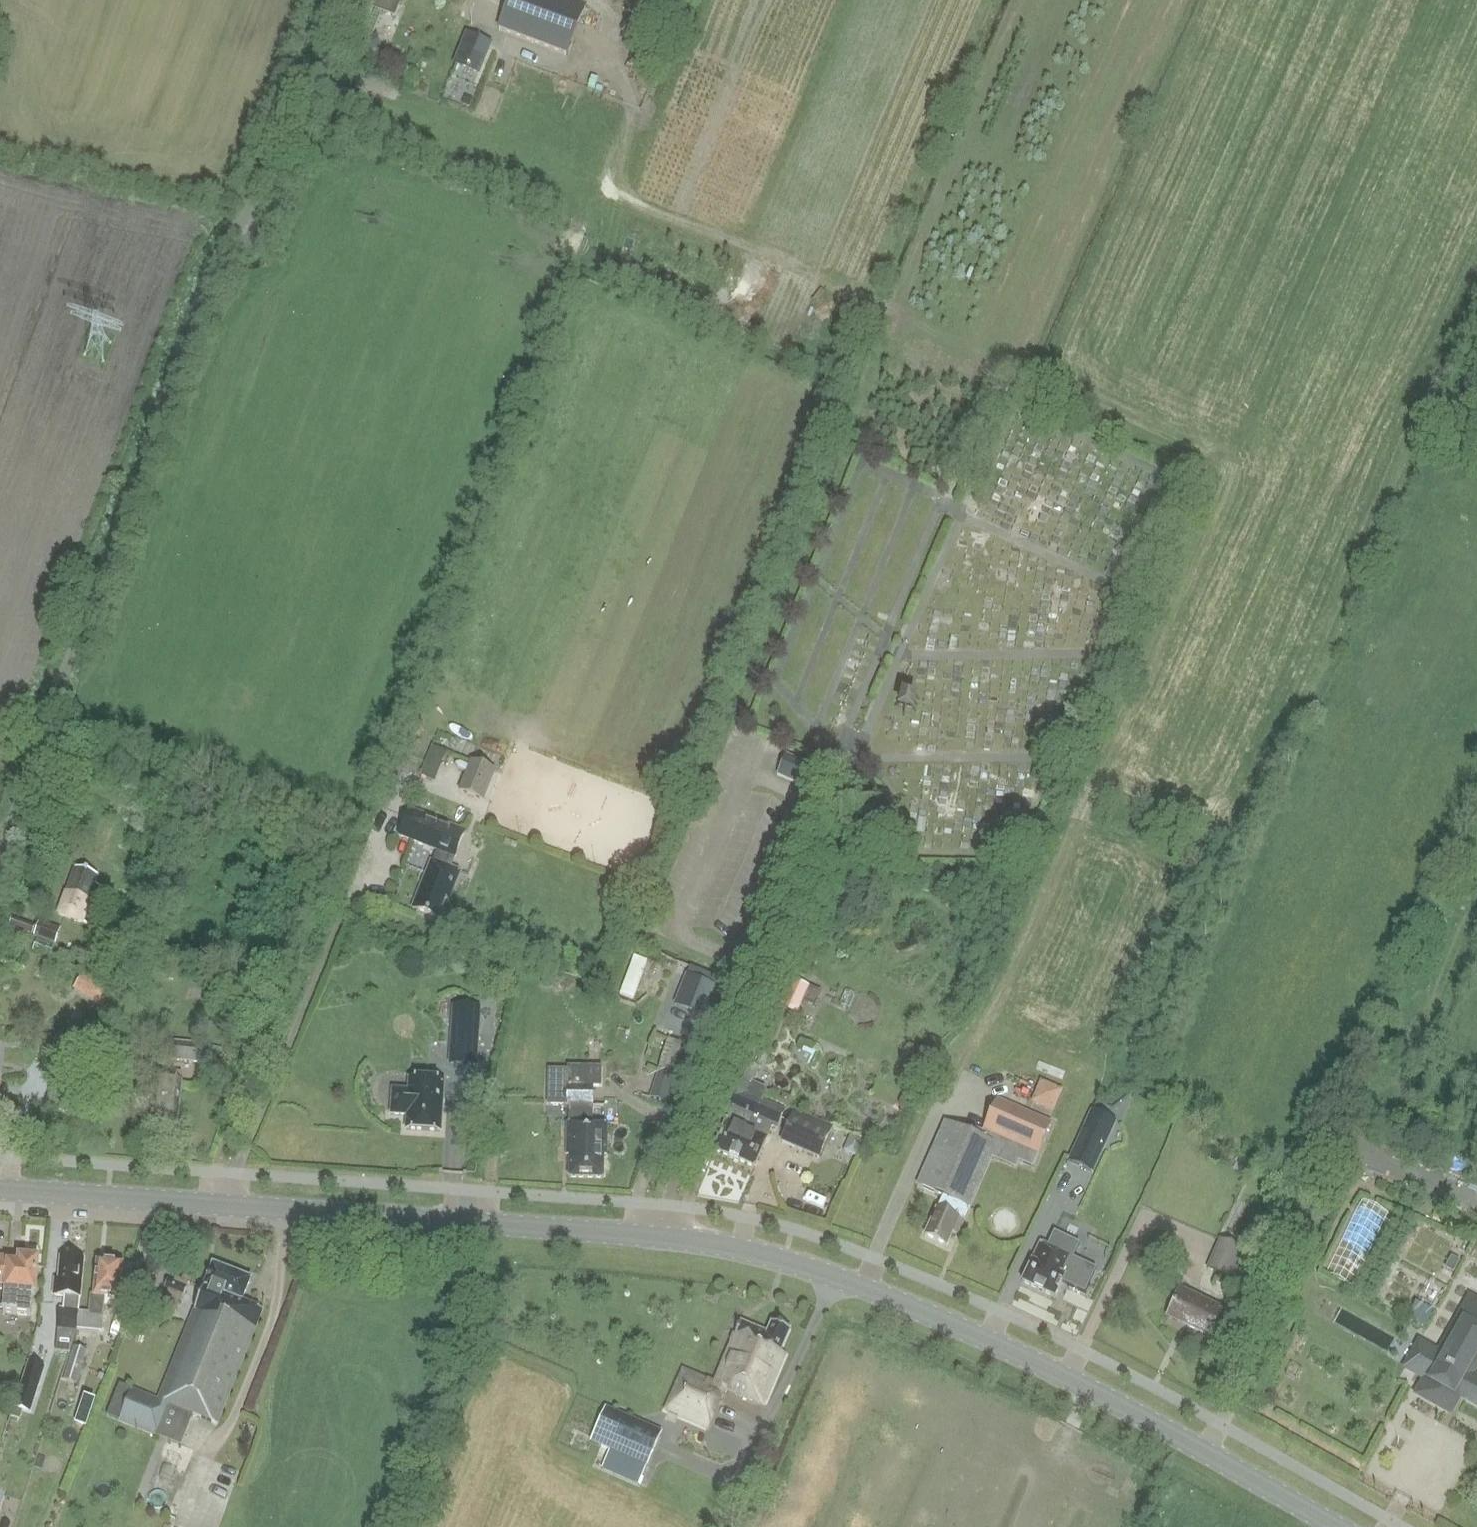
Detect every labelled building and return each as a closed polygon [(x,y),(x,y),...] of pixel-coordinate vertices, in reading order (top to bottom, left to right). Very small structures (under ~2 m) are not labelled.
[(573,0),(509,0),(498,30),(568,56),(587,5),(573,0)] [(488,41),(465,33),(463,37),(454,62),(477,70),(486,46),(488,41)] [(376,35),(361,40),(365,53),(381,48),(376,35)] [(422,773),(438,779),(450,750),(435,744),(422,773)] [(401,758),(395,755),(387,776),(393,778),(397,780),(405,759),(401,758)] [(777,777),(808,790),(817,768),(786,756),(777,777)] [(484,801),(496,771),(472,761),(459,792),(484,801)] [(456,871),(452,870),(467,830),(409,808),(398,837),(436,851),(432,863),(431,862),(418,900),(422,902),(420,908),(436,914),(438,908),(442,910),(456,871)] [(96,884),(99,877),(76,869),(61,914),(89,924),(102,886),(96,884)] [(133,894),(136,884),(124,880),(121,890),(133,894)] [(611,884),(613,897),(625,895),(623,882),(611,884)] [(18,908),(30,915),(34,906),(22,900),(18,908)] [(8,926),(34,936),(39,923),(13,913),(8,926)] [(43,920),(37,936),(57,943),(63,928),(43,920)] [(50,959),(54,947),(37,941),(33,952),(50,959)] [(623,992),(636,997),(651,958),(637,953),(623,992)] [(112,989),(85,972),(74,989),(101,1005),(112,989)] [(701,978),(686,973),(681,989),(696,994),(690,1010),(705,1015),(716,984),(701,978)] [(797,1012),(808,986),(794,980),(783,1006),(797,1012)] [(848,1008),(854,994),(846,991),(840,1004),(848,1008)] [(477,1042),(479,1013),(454,1011),(452,1040),(477,1042)] [(201,1063),(203,1044),(171,1042),(169,1060),(201,1063)] [(762,1096),(764,1097),(765,1093),(764,1089),(752,1084),(759,1069),(741,1060),(722,1103),(735,1108),(730,1120),(727,1118),(713,1149),(714,1149),(713,1150),(735,1159),(762,1096)] [(548,1072),(547,1104),(569,1104),(594,1105),(594,1086),(601,1086),(601,1066),(569,1065),(569,1072),(548,1072)] [(177,1125),(181,1082),(180,1082),(180,1073),(156,1071),(154,1086),(151,1090),(150,1097),(153,1101),(151,1125),(154,1129),(166,1131),(170,1127),(171,1124),(177,1125)] [(666,1103),(675,1077),(659,1071),(650,1097),(666,1103)] [(1056,1111),(1067,1088),(1044,1077),(1033,1100),(1056,1111)] [(441,1131),(444,1081),(410,1079),(409,1091),(393,1090),(392,1114),(407,1115),(407,1129),(441,1131)] [(784,1092),(780,1101),(789,1105),(793,1096),(784,1092)] [(776,1128),(784,1109),(762,1100),(764,1097),(762,1096),(735,1159),(754,1167),(771,1126),(776,1128)] [(567,1122),(567,1149),(569,1149),(569,1177),(603,1178),(604,1155),(607,1155),(607,1123),(594,1123),(594,1105),(569,1104),(569,1123),(567,1122)] [(1036,1162),(1045,1141),(1054,1122),(1032,1112),(1030,1118),(1012,1110),(1006,1124),(997,1120),(988,1141),(945,1122),(917,1185),(943,1196),(937,1208),(925,1235),(947,1245),(953,1232),(958,1235),(964,1220),(963,1220),(969,1207),(970,1208),(998,1146),(1036,1162)] [(1093,1172),(1116,1121),(1093,1110),(1068,1161),(1093,1172)] [(820,1159),(832,1130),(793,1113),(781,1142),(820,1159)] [(1040,1243),(1022,1282),(1054,1297),(1062,1282),(1085,1293),(1096,1269),(1072,1258),(1078,1246),(1054,1234),(1048,1246),(1040,1243)] [(1231,1279),(1244,1249),(1220,1238),(1207,1268),(1231,1279)] [(3,1308),(3,1314),(32,1316),(34,1292),(35,1292),(38,1259),(35,1258),(35,1255),(22,1254),(22,1257),(19,1257),(19,1258),(0,1257),(0,1308),(3,1308)] [(1452,1255),(1445,1267),(1453,1272),(1460,1260),(1452,1255)] [(80,1297),(84,1260),(61,1258),(59,1279),(55,1279),(53,1295),(67,1296),(66,1307),(79,1308),(80,1297)] [(90,1294),(89,1312),(81,1311),(81,1319),(77,1331),(78,1331),(78,1329),(98,1331),(99,1317),(103,1317),(105,1297),(120,1299),(123,1263),(97,1261),(94,1294),(90,1294)] [(217,1424),(263,1309),(242,1301),(251,1279),(213,1264),(159,1400),(120,1384),(107,1415),(155,1435),(168,1405),(217,1424)] [(184,1296),(187,1287),(175,1282),(171,1290),(184,1296)] [(1209,1336),(1222,1310),(1180,1290),(1167,1316),(1209,1336)] [(1420,1392),(1449,1408),(1459,1390),(1467,1394),(1466,1395),(1476,1401),(1476,1380),(1475,1379),(1474,1381),(1467,1376),(1476,1358),(1476,1304),(1471,1301),(1440,1357),(1426,1349),(1414,1369),(1428,1377),(1420,1392)] [(81,1319),(81,1311),(60,1309),(58,1329),(77,1331),(81,1319)] [(780,1352),(790,1329),(772,1322),(767,1333),(741,1321),(715,1383),(683,1369),(665,1410),(708,1428),(725,1389),(764,1405),(785,1354),(780,1352)] [(77,1384),(87,1351),(75,1348),(65,1380),(77,1384)] [(90,1390),(99,1393),(108,1366),(98,1363),(90,1390)] [(47,1369),(32,1364),(17,1410),(33,1415),(47,1369)] [(660,1436),(604,1412),(591,1442),(609,1449),(601,1467),(640,1484),(660,1436)] [(18,1436),(20,1426),(12,1425),(10,1434),(18,1436)] [(578,1432),(573,1443),(584,1448),(589,1437),(578,1432)] [(3,1488),(16,1492),(19,1481),(6,1478),(3,1488)]
